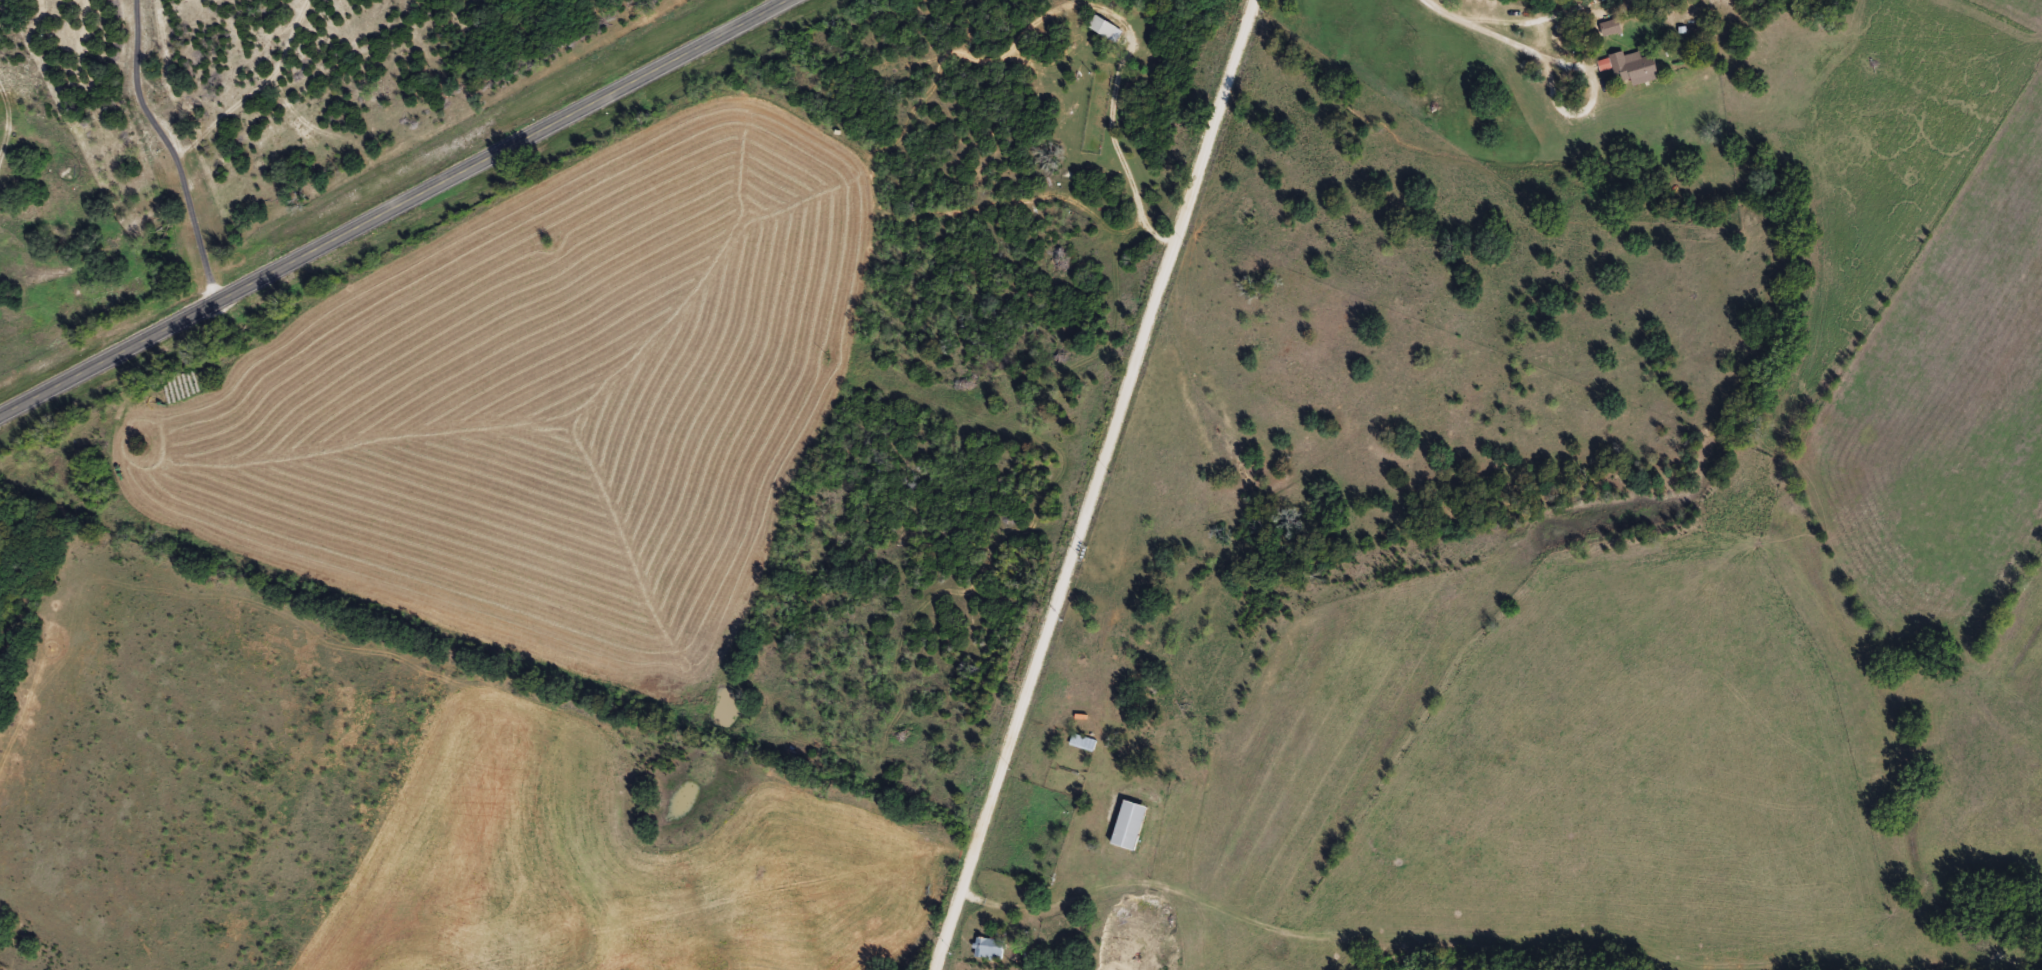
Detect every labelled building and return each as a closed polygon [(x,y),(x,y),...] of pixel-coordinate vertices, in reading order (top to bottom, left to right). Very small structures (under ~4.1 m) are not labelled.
[(1089,29),(1117,46),(1124,34),(1096,17),(1089,29)] [(1624,34),(1622,22),(1602,25),(1604,38),(1624,34)] [(1633,89),(1661,82),(1654,57),(1644,60),(1642,54),(1626,58),(1625,54),(1611,57),(1619,86),(1631,82),(1633,89)] [(1095,754),(1100,743),(1075,734),(1071,745),(1095,754)] [(1008,933),(988,931),(987,940),(977,939),(975,958),(1005,961),(1008,933)]
